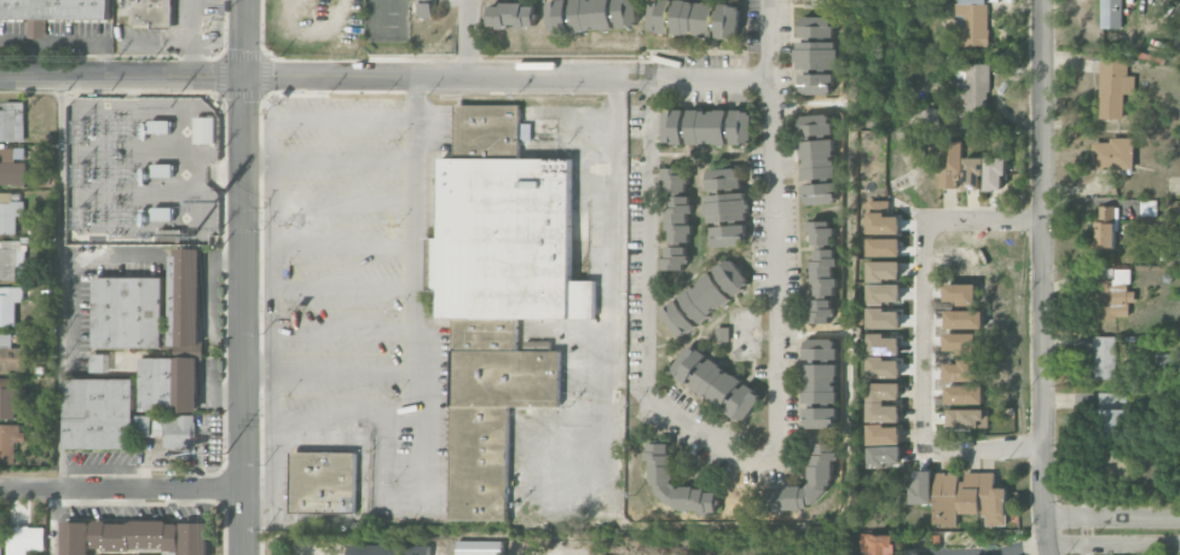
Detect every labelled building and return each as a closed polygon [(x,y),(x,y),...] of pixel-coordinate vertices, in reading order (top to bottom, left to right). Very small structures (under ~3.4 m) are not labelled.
[(109,19),(109,0),(0,0),(0,19),(29,19),(29,36),(46,36),(46,19),(109,19)] [(132,27),(173,27),(173,0),(121,0),(121,17),(132,17),(132,27)] [(551,33),(641,28),(639,0),(549,0),(551,33)] [(741,2),(696,0),(651,0),(649,33),(739,37),(741,2)] [(987,47),(988,0),(958,0),(957,46),(987,47)] [(1123,0),(1101,0),(1101,28),(1123,28),(1123,0)] [(537,2),(491,2),(491,30),(537,30),(537,2)] [(434,3),(420,3),(420,17),(434,16),(434,3)] [(838,40),(835,40),(835,16),(798,16),(798,94),(837,94),(838,40)] [(1124,119),(1124,94),(1134,94),(1135,76),(1127,76),(1128,60),(1100,59),(1100,119),(1124,119)] [(990,65),(958,63),(956,97),(965,98),(965,109),(989,110),(990,65)] [(24,103),(4,102),(4,110),(0,109),(0,141),(24,141),(24,103)] [(456,520),(511,521),(510,406),(561,406),(561,349),(549,345),(549,341),(526,342),(526,348),(519,351),(519,319),(595,318),(595,281),(572,281),(569,158),(520,158),(520,140),(530,140),(530,123),(520,123),(520,103),(455,103),(456,154),(438,154),(440,317),(453,317),(456,520)] [(686,110),(663,110),(664,144),(687,144),(686,110)] [(753,145),(753,111),(730,111),(730,110),(689,110),(689,145),(753,145)] [(799,116),(800,136),(833,134),(832,114),(799,116)] [(216,117),(196,118),(197,144),(217,144),(216,117)] [(152,132),(152,121),(168,121),(168,132),(152,132)] [(1133,137),(1109,138),(1109,142),(1092,142),(1093,170),(1134,169),(1133,137)] [(836,178),(835,140),(801,141),(802,179),(836,178)] [(956,189),(956,173),(961,173),(962,141),(941,140),(940,189),(956,189)] [(11,163),(12,148),(0,148),(0,185),(25,186),(26,163),(11,163)] [(1006,157),(986,157),(985,190),(1005,191),(1006,157)] [(964,191),(982,190),(982,158),(964,158),(964,191)] [(666,168),(667,242),(691,242),(690,214),(692,214),(692,196),(688,196),(687,168),(666,168)] [(708,189),(741,188),(741,168),(707,169),(708,189)] [(804,184),(805,205),(838,204),(838,183),(804,184)] [(143,206),(143,189),(174,189),(175,206),(143,206)] [(15,216),(23,216),(24,201),(11,201),(12,193),(0,193),(0,234),(15,234),(15,216)] [(707,221),(748,220),(747,194),(706,195),(707,221)] [(1114,249),(1115,206),(1099,206),(1099,221),(1094,221),(1094,248),(1114,249)] [(810,221),(811,245),(834,244),(833,221),(810,221)] [(746,246),(745,226),(712,227),(713,247),(746,246)] [(160,241),(160,229),(183,229),(183,241),(160,241)] [(16,279),(16,268),(25,268),(25,241),(0,241),(0,279),(16,279)] [(664,271),(687,270),(687,247),(664,247),(664,271)] [(143,358),(143,411),(201,411),(201,249),(170,249),(170,358),(143,358)] [(838,295),(838,277),(834,277),(835,265),(838,266),(838,250),(814,249),(813,295),(838,295)] [(680,339),(698,326),(697,324),(734,299),(732,297),(750,284),(733,259),(659,308),(680,339)] [(868,281),(900,282),(901,261),(868,261),(868,281)] [(1114,279),(1099,279),(1099,318),(1129,319),(1129,303),(1135,303),(1135,291),(1130,291),(1130,270),(1114,270),(1114,279)] [(164,277),(94,277),(94,347),(164,347),(164,277)] [(870,303),(898,303),(898,286),(870,285),(870,303)] [(16,301),(24,301),(24,287),(0,287),(0,326),(16,326),(16,301)] [(835,301),(811,300),(810,323),(834,323),(835,301)] [(897,310),(870,310),(870,327),(897,327),(897,310)] [(25,348),(12,347),(12,334),(0,334),(0,370),(25,370),(25,348)] [(1093,336),(1094,379),(1115,379),(1114,336),(1093,336)] [(838,359),(838,339),(805,339),(804,359),(838,359)] [(690,385),(710,358),(692,344),(672,371),(690,385)] [(91,372),(106,372),(105,354),(91,354),(91,372)] [(1156,371),(1173,371),(1173,354),(1156,354),(1156,371)] [(764,394),(710,360),(693,387),(727,409),(726,411),(745,424),(764,394)] [(839,365),(804,364),(803,402),(838,403),(839,365)] [(0,378),(0,419),(15,419),(15,401),(27,401),(27,387),(11,388),(11,378),(0,378)] [(134,378),(65,378),(64,449),(134,449),(134,378)] [(868,422),(900,422),(900,406),(886,406),(886,399),(900,400),(901,383),(868,383),(868,422)] [(1099,393),(1098,435),(1125,435),(1126,394),(1099,393)] [(838,408),(804,408),(804,428),(838,429),(838,408)] [(946,410),(946,429),(987,427),(987,408),(946,410)] [(164,450),(197,450),(198,416),(144,416),(144,437),(164,437),(164,450)] [(0,424),(0,464),(15,464),(14,442),(23,442),(22,424),(0,424)] [(901,424),(868,426),(869,445),(901,444),(901,424)] [(718,508),(718,488),(674,488),(674,443),(652,443),(651,508),(718,508)] [(834,443),(811,444),(812,487),(764,489),(765,514),(784,514),(784,511),(818,509),(817,495),(836,495),(834,443)] [(355,451),(290,451),(290,513),(355,513),(355,451)] [(1007,526),(1007,488),(995,488),(995,472),(961,472),(935,472),(935,526),(957,526),(957,514),(984,514),(984,526),(1007,526)] [(89,522),(63,521),(63,554),(89,554),(89,522)] [(93,521),(93,549),(166,550),(166,554),(208,554),(209,521),(93,521)] [(15,527),(15,535),(7,535),(7,554),(27,554),(27,550),(45,550),(45,527),(15,527)] [(896,535),(860,534),(860,554),(896,554),(896,535)] [(348,544),(348,554),(430,554),(430,545),(348,544)]
